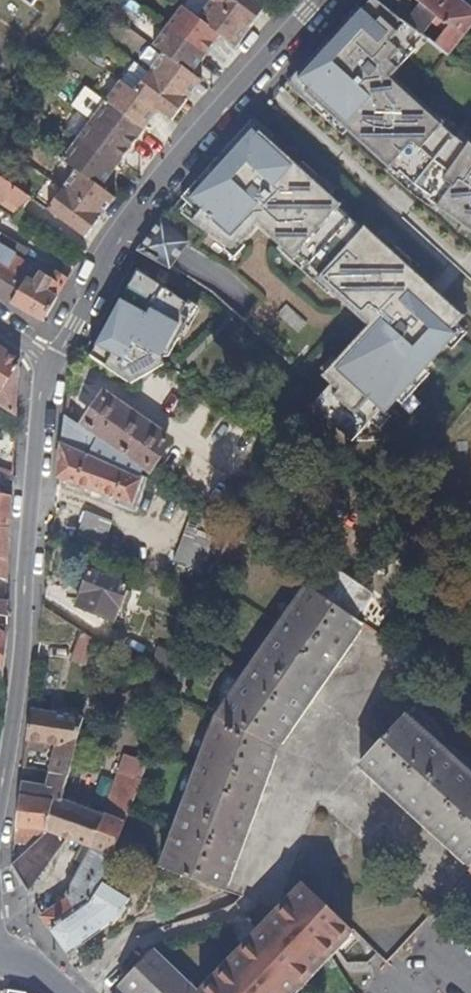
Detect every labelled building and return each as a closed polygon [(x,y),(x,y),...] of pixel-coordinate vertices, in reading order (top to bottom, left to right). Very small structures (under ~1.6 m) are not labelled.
[(228,7),(219,0),(190,0),(186,5),(202,16),(225,34),(231,39),(237,43),(241,46),(249,34),(255,27),(228,7)] [(260,0),(219,0),(228,7),(255,27),(269,7),(260,0)] [(470,142),(456,135),(444,125),(447,121),(394,73),(417,50),(410,42),(421,30),(430,37),(454,54),(470,32),(470,2),(468,0),(374,0),(321,59),(302,80),(312,87),(310,92),(344,122),(401,175),(403,172),(421,187),(434,195),(431,200),(470,228),(470,141),(470,142)] [(225,34),(202,16),(186,5),(171,25),(192,40),(211,54),(225,34)] [(211,54),(192,40),(171,25),(164,35),(157,44),(168,52),(180,61),(197,74),(211,54)] [(417,50),(430,37),(421,30),(410,42),(417,50)] [(206,80),(197,74),(180,61),(168,52),(153,72),(192,100),(206,80)] [(192,100),(153,72),(140,90),(164,108),(177,118),(192,100)] [(164,108),(140,90),(126,80),(110,101),(126,112),(149,129),(164,108)] [(149,129),(126,112),(110,101),(95,121),(113,135),(133,149),(149,129)] [(133,149),(113,135),(95,121),(80,142),(100,156),(118,169),(133,149)] [(321,186),(307,173),(276,145),(262,132),(260,135),(255,131),(233,154),(192,199),(182,210),(185,211),(183,213),(213,227),(233,236),(242,241),(244,237),(247,241),(253,234),(264,222),(277,234),(299,254),(302,251),(316,264),(326,273),(323,277),(327,279),(337,289),(358,308),(375,323),(362,337),(345,356),(329,375),(337,382),(327,392),(317,404),(334,419),(357,440),(375,420),(386,407),(390,411),(410,388),(440,356),(458,335),(454,331),(458,327),(465,318),(451,305),(436,291),(416,273),(399,257),(379,238),(368,228),(365,231),(349,217),(340,209),(342,205),(337,200),(321,186)] [(118,169),(100,156),(80,142),(66,159),(81,171),(105,188),(118,169)] [(119,199),(105,188),(81,171),(66,191),(83,204),(104,219),(119,199)] [(7,202),(12,196),(26,206),(32,196),(2,175),(0,174),(0,197),(7,202)] [(104,219),(83,204),(66,191),(60,200),(55,205),(52,209),(62,216),(79,229),(91,237),(96,230),(104,219)] [(171,265),(189,241),(163,218),(140,248),(171,265)] [(16,254),(0,245),(0,261),(10,267),(16,254)] [(17,270),(23,259),(16,254),(10,267),(17,270)] [(29,277),(18,271),(17,270),(10,267),(0,261),(0,293),(15,302),(29,277)] [(170,355),(191,318),(184,313),(189,302),(139,268),(106,334),(91,361),(133,382),(167,365),(164,359),(170,355)] [(47,287),(53,276),(41,269),(35,280),(47,287)] [(59,299),(74,274),(70,273),(67,277),(58,272),(56,271),(53,276),(47,287),(35,280),(29,277),(15,302),(31,311),(47,320),(59,299)] [(286,304),(276,314),(297,333),(306,324),(286,304)] [(22,359),(2,346),(0,344),(0,403),(19,414),(20,397),(22,359)] [(150,471),(171,438),(105,395),(85,426),(68,414),(64,442),(143,474),(145,469),(150,471)] [(141,483),(143,474),(64,442),(59,476),(134,501),(141,483)] [(150,484),(154,474),(150,471),(145,469),(143,474),(141,483),(150,484)] [(14,516),(15,494),(0,492),(0,555),(13,557),(14,516)] [(105,546),(117,521),(87,507),(77,534),(105,546)] [(203,572),(217,535),(189,524),(174,561),(203,572)] [(13,557),(0,555),(0,577),(12,580),(13,557)] [(116,619),(129,583),(90,568),(76,604),(116,619)] [(250,818),(277,745),(284,735),(322,681),(365,619),(310,581),(218,713),(204,748),(161,864),(224,888),(250,818)] [(179,675),(209,599),(193,594),(173,647),(161,643),(153,662),(179,675)] [(12,599),(0,599),(0,613),(11,613),(12,599)] [(10,640),(11,622),(4,623),(0,630),(0,669),(6,672),(10,640)] [(78,634),(69,662),(89,667),(97,640),(78,634)] [(74,762),(89,715),(84,713),(33,704),(29,728),(28,738),(55,744),(49,768),(51,769),(71,774),(74,762)] [(408,710),(361,759),(470,861),(470,769),(408,710)] [(106,876),(143,777),(149,762),(148,759),(127,753),(106,810),(64,795),(56,792),(49,828),(63,835),(94,846),(68,893),(68,897),(42,914),(50,925),(75,910),(92,898),(104,881),(105,877),(106,876)] [(77,782),(83,765),(74,762),(71,774),(69,779),(77,782)] [(33,776),(36,766),(25,763),(24,774),(33,776)] [(49,828),(56,792),(64,795),(69,779),(71,774),(51,769),(49,768),(46,783),(23,780),(18,828),(39,829),(49,828)] [(56,848),(63,835),(49,828),(39,829),(44,836),(56,848)] [(30,891),(56,848),(44,836),(13,863),(30,891)] [(470,897),(470,870),(445,898),(457,910),(458,911),(470,897)] [(66,953),(111,924),(115,924),(119,918),(123,917),(129,909),(127,906),(132,897),(105,877),(104,881),(92,898),(75,910),(50,925),(66,953)] [(353,926),(304,878),(251,936),(202,989),(155,947),(119,984),(129,992),(291,992),(353,926)] [(439,947),(465,918),(458,911),(457,910),(445,898),(398,949),(414,964),(434,944),(439,947)] [(379,991),(390,978),(381,969),(369,981),(379,991)] [(469,979),(457,992),(470,992),(470,981),(469,979)] [(379,991),(369,981),(358,992),(376,992),(379,991)]
